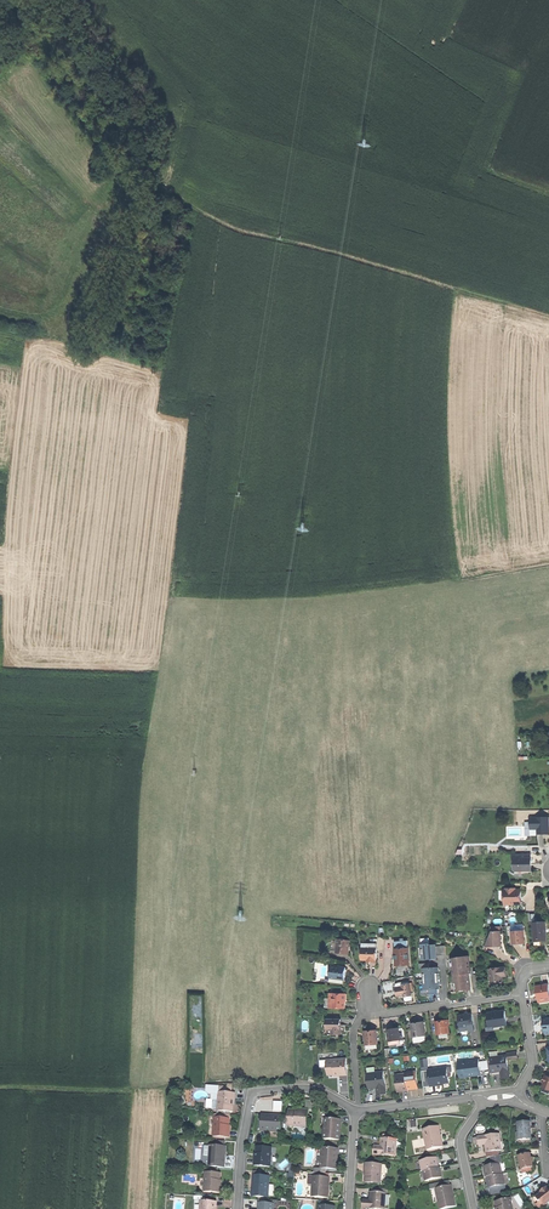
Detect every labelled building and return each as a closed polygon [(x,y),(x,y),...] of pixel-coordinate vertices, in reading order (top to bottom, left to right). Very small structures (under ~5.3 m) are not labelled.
[(537,835),(542,834),(548,834),(548,828),(548,818),(530,818),(530,829),(537,829),(537,835)] [(531,859),(515,859),(515,871),(531,871),(531,866),(531,859)] [(507,891),(505,891),(505,904),(521,904),(521,891),(515,891),(507,891)] [(534,924),(534,940),(540,940),(541,941),(543,941),(547,941),(547,933),(545,933),(545,930),(547,930),(546,923),(534,924)] [(523,931),(511,931),(511,944),(517,944),(523,944),(523,931)] [(496,947),(502,947),(501,932),(493,932),(491,936),(485,948),(496,947)] [(338,953),(337,954),(344,955),(349,955),(349,948),(350,945),(350,942),(339,941),(339,942),(338,953)] [(437,943),(420,944),(421,960),(438,959),(437,943)] [(375,949),(362,949),(362,961),(368,961),(371,961),(371,964),(377,964),(377,961),(377,949),(375,949)] [(402,950),(395,950),(396,960),(397,966),(410,965),(408,949),(402,950)] [(469,957),(454,959),(455,967),(452,968),(453,976),(454,984),(458,983),(459,992),(470,990),(468,975),(470,975),(471,974),(469,957)] [(330,979),(345,980),(345,975),(346,969),(331,967),(330,979)] [(441,968),(423,969),(424,991),(442,990),(441,968)] [(505,968),(490,970),(492,987),(503,985),(502,981),(502,978),(504,977),(507,977),(505,968)] [(397,992),(398,997),(405,996),(405,998),(412,997),(410,985),(403,986),(403,988),(396,989),(397,992)] [(536,987),(537,994),(538,999),(540,998),(541,1003),(548,1002),(548,988),(548,985),(536,987)] [(346,995),(334,995),(334,1009),(346,1009),(346,1002),(346,995)] [(496,1012),(488,1013),(489,1023),(489,1024),(492,1024),(492,1027),(499,1027),(507,1026),(506,1011),(496,1012)] [(466,1015),(459,1016),(461,1031),(469,1030),(469,1028),(474,1027),(473,1014),(466,1015)] [(333,1036),(342,1036),(342,1027),(342,1020),(328,1020),(328,1031),(333,1031),(333,1036)] [(438,1035),(451,1033),(449,1021),(443,1022),(436,1023),(438,1035)] [(412,1024),(414,1038),(426,1036),(424,1023),(417,1024),(412,1024)] [(394,1029),(388,1030),(390,1042),(400,1040),(404,1039),(402,1027),(394,1029)] [(366,1044),(378,1043),(377,1030),(371,1030),(365,1031),(366,1044)] [(507,1056),(491,1058),(493,1072),(500,1071),(501,1073),(501,1079),(510,1078),(508,1060),(507,1056)] [(347,1059),(328,1060),(329,1075),(335,1075),(339,1075),(339,1076),(347,1076),(347,1059)] [(479,1060),(458,1062),(460,1079),(468,1078),(468,1076),(481,1075),(479,1060)] [(447,1069),(429,1071),(431,1087),(438,1087),(438,1085),(443,1084),(449,1084),(447,1073),(447,1069)] [(384,1072),(367,1074),(369,1088),(377,1087),(377,1088),(378,1095),(386,1094),(384,1072)] [(406,1073),(406,1074),(408,1091),(413,1090),(413,1089),(419,1088),(417,1072),(406,1073)] [(406,1074),(396,1075),(398,1091),(404,1091),(404,1092),(408,1091),(406,1074)] [(219,1091),(218,1111),(231,1112),(233,1112),(234,1105),(234,1100),(236,1100),(236,1092),(219,1091)] [(308,1111),(300,1110),(300,1111),(295,1111),(289,1111),(288,1127),(307,1127),(308,1111)] [(270,1115),(261,1115),(261,1131),(281,1132),(282,1118),(270,1117),(270,1115)] [(231,1119),(215,1118),(214,1137),(215,1137),(226,1137),(230,1138),(231,1130),(230,1130),(230,1126),(231,1119)] [(323,1140),(340,1141),(340,1132),(339,1132),(339,1119),(324,1119),(323,1140)] [(531,1123),(518,1124),(518,1133),(517,1135),(517,1138),(519,1141),(532,1140),(531,1132),(531,1123)] [(423,1130),(427,1150),(442,1147),(439,1136),(441,1135),(439,1126),(423,1130)] [(500,1135),(478,1137),(479,1145),(486,1145),(488,1144),(489,1153),(502,1151),(500,1135)] [(374,1155),(395,1156),(396,1140),(383,1139),(383,1147),(381,1147),(374,1146),(374,1155)] [(217,1146),(210,1146),(209,1166),(224,1167),(224,1156),(226,1156),(226,1153),(226,1146),(225,1146),(219,1146),(217,1146)] [(272,1148),(257,1147),(256,1154),(256,1159),(255,1159),(254,1166),(271,1167),(272,1148)] [(337,1149),(322,1148),(321,1169),(326,1169),(337,1170),(337,1161),(336,1161),(337,1149)] [(530,1154),(518,1156),(520,1169),(522,1168),(530,1167),(532,1167),(532,1161),(531,1157),(530,1154)] [(490,1158),(492,1166),(499,1164),(501,1164),(499,1156),(490,1158)] [(422,1172),(423,1172),(439,1168),(438,1163),(436,1163),(435,1158),(419,1161),(422,1172)] [(382,1165),(365,1164),(365,1172),(366,1172),(366,1176),(365,1183),(381,1184),(382,1165)] [(484,1173),(486,1178),(502,1174),(499,1164),(492,1166),(485,1168),(486,1173),(484,1173)] [(439,1168),(423,1172),(425,1182),(440,1178),(439,1173),(441,1173),(440,1168),(439,1168)] [(212,1173),(205,1172),(205,1191),(221,1192),(222,1185),(221,1185),(221,1180),(221,1173),(218,1173),(212,1173)] [(503,1174),(502,1174),(486,1178),(487,1182),(489,1182),(490,1188),(498,1186),(505,1185),(503,1174)] [(254,1196),(252,1196),(252,1197),(256,1197),(268,1197),(269,1197),(270,1177),(269,1177),(264,1177),(262,1177),(254,1176),(253,1176),(253,1185),(255,1185),(254,1196)] [(327,1177),(313,1177),(312,1198),(328,1198),(329,1189),(327,1189),(327,1177)] [(507,1192),(505,1185),(498,1186),(499,1194),(507,1192)] [(456,1206),(454,1197),(452,1198),(450,1186),(447,1187),(436,1189),(440,1208),(443,1208),(456,1206)] [(492,1196),(499,1194),(498,1186),(490,1188),(492,1196)] [(545,1206),(548,1202),(548,1190),(547,1191),(545,1189),(541,1192),(542,1194),(537,1198),(540,1202),(541,1201),(545,1206)] [(385,1193),(372,1192),(372,1200),(370,1200),(363,1200),(362,1208),(385,1208),(385,1193)] [(542,1208),(545,1206),(541,1201),(540,1202),(537,1198),(535,1199),(537,1201),(542,1208)] [(495,1202),(497,1208),(513,1208),(510,1199),(495,1202)] [(215,1201),(200,1201),(200,1208),(215,1208),(215,1201)]
